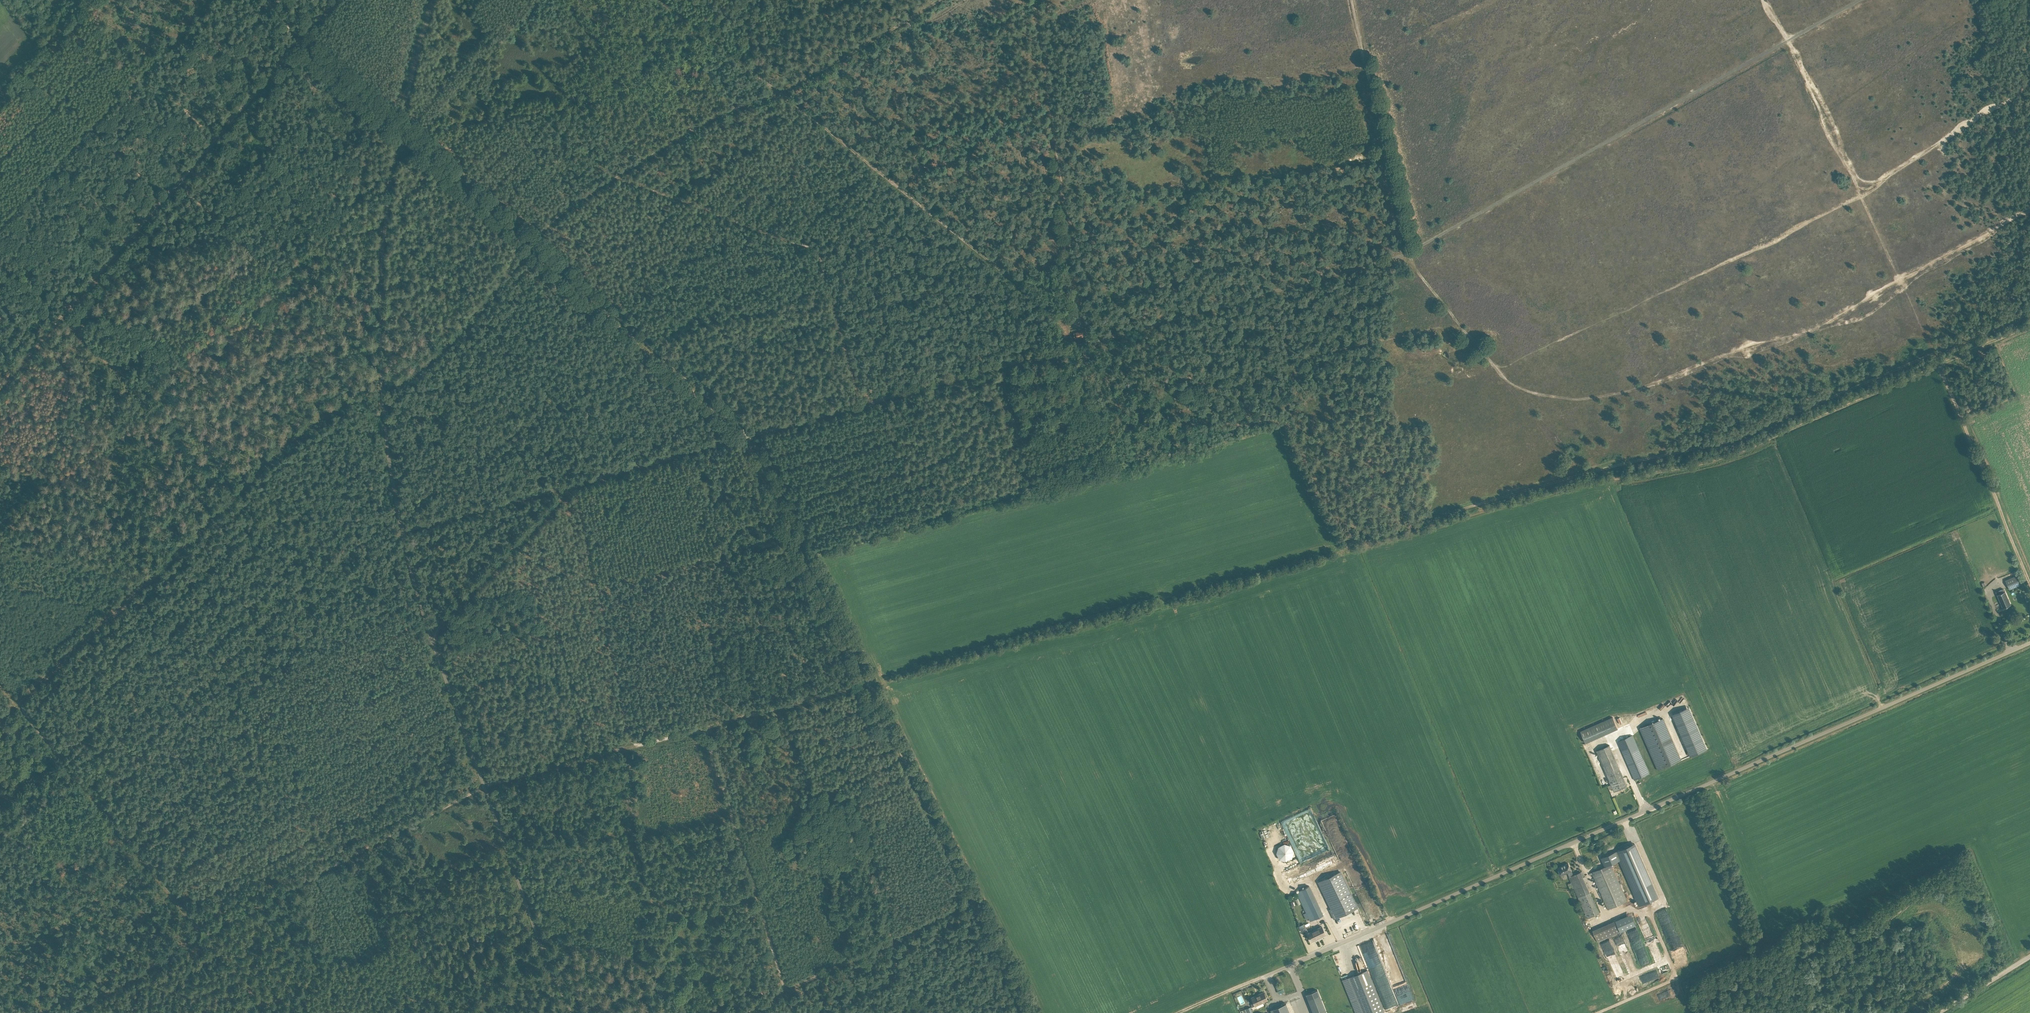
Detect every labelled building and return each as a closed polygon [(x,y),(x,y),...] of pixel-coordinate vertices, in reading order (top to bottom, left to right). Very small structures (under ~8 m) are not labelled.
[(2005,580),(2009,589),(2020,584),(2016,575),(2005,580)] [(2001,590),(1996,592),(2003,608),(2011,604),(2004,588),(2001,589),(2001,590)] [(1585,738),(1618,726),(1615,717),(1582,729),(1585,738)] [(1644,726),(1661,768),(1681,759),(1664,717),(1644,726)] [(1649,774),(1632,735),(1618,741),(1635,780),(1649,774)] [(1610,782),(1623,776),(1610,745),(1597,750),(1610,782)] [(1627,785),(1623,776),(1610,782),(1614,791),(1627,785)] [(1284,843),(1278,846),(1276,853),(1279,859),(1286,861),(1292,858),(1294,851),(1291,845),(1284,843)] [(1604,867),(1592,872),(1608,909),(1627,901),(1612,866),(1621,862),(1639,902),(1657,894),(1635,844),(1601,859),(1604,867)] [(1287,878),(1290,884),(1336,863),(1333,857),(1287,878)] [(1568,872),(1570,876),(1574,875),(1568,863),(1558,867),(1561,875),(1568,872)] [(1357,908),(1355,903),(1340,871),(1318,882),(1334,913),(1336,918),(1357,908)] [(1571,881),(1579,898),(1588,918),(1599,913),(1590,893),(1583,876),(1581,872),(1574,875),(1570,876),(1569,877),(1571,881)] [(1323,914),(1309,886),(1296,892),(1310,920),(1323,914)] [(1631,916),(1622,920),(1630,938),(1635,936),(1634,933),(1638,931),(1631,916)] [(1593,929),(1598,941),(1622,931),(1617,920),(1593,929)] [(1299,925),(1302,931),(1307,928),(1305,923),(1299,925)] [(1326,934),(1323,929),(1322,926),(1308,933),(1310,936),(1309,936),(1310,937),(1311,937),(1312,940),(1326,934)] [(1652,928),(1643,931),(1650,949),(1659,946),(1652,928)] [(1367,970),(1366,965),(1357,969),(1358,973),(1349,977),(1343,980),(1356,1012),(1378,1012),(1384,1011),(1367,970)] [(1622,994),(1650,983),(1648,977),(1620,989),(1622,994)] [(1276,985),(1279,993),(1284,991),(1281,983),(1276,985)] [(1319,994),(1318,990),(1306,994),(1314,1012),(1327,1012),(1319,994)] [(1397,996),(1400,1004),(1414,999),(1410,991),(1397,996)] [(1642,1000),(1644,1006),(1673,996),(1671,991),(1642,1000)] [(1268,1000),(1266,996),(1264,992),(1252,997),(1253,1000),(1253,1001),(1255,1006),(1268,1000)] [(1286,1003),(1271,1010),(1272,1012),(1290,1012),(1286,1003)]
